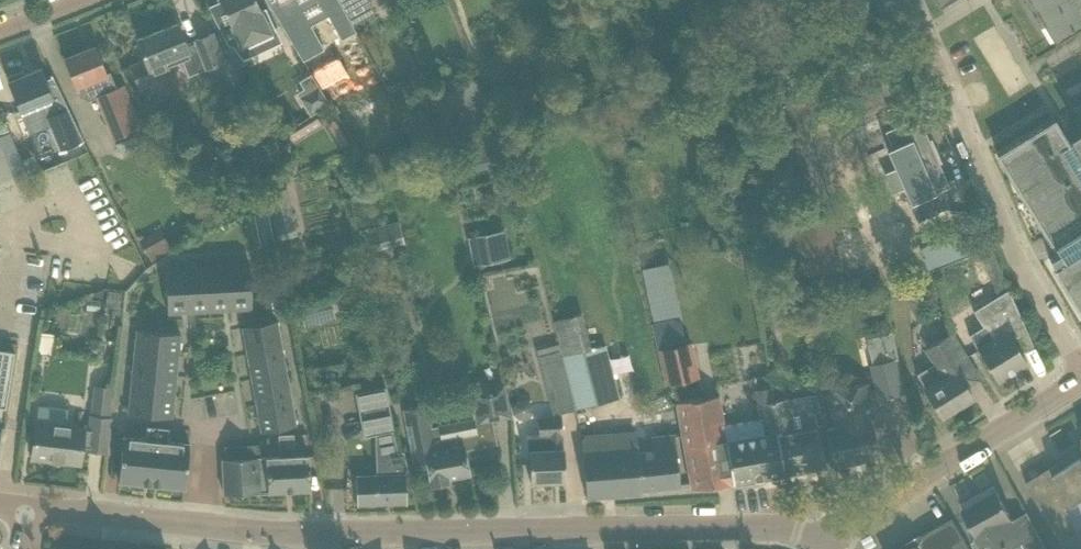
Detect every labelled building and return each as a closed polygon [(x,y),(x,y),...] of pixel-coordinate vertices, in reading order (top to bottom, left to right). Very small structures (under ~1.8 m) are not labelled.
[(265,9),(261,10),(256,0),(219,0),(229,22),(218,27),(228,45),(231,44),(242,59),(249,56),(243,45),(275,30),(265,9)] [(277,2),(280,0),(288,15),(279,21),(318,87),(320,91),(351,72),(324,26),(314,32),(296,0),(277,0),(277,2)] [(352,25),(375,13),(368,0),(338,0),(352,25)] [(763,4),(767,16),(780,11),(776,0),(775,0),(763,4)] [(825,3),(867,24),(859,1),(853,3),(852,0),(824,0),(825,3)] [(1080,0),(1028,0),(1054,43),(1080,26),(1080,1),(1080,0)] [(613,7),(600,11),(604,24),(617,20),(613,7)] [(223,62),(212,33),(194,40),(196,43),(186,47),(177,23),(137,39),(145,60),(130,65),(139,89),(154,83),(150,74),(183,61),(189,75),(206,68),(203,62),(212,58),(215,65),(223,62)] [(64,59),(72,79),(79,97),(88,101),(96,98),(112,140),(142,129),(125,85),(116,88),(110,73),(106,74),(95,46),(64,59)] [(9,81),(7,81),(22,117),(41,108),(59,150),(83,140),(52,74),(50,75),(51,77),(45,79),(41,68),(24,75),(22,70),(8,76),(9,81)] [(318,87),(300,99),(310,115),(328,103),(320,91),(318,87)] [(294,115),(285,121),(290,129),(299,123),(294,115)] [(1075,140),(1068,144),(1053,120),(997,155),(1053,247),(1054,246),(1058,253),(1049,259),(1054,267),(1053,268),(1080,314),(1080,135),(1075,139),(1075,140)] [(906,121),(884,131),(892,147),(886,149),(894,167),(910,203),(915,201),(949,186),(938,161),(935,162),(932,156),(937,154),(930,139),(928,139),(920,122),(908,127),(906,121)] [(293,214),(271,218),(275,233),(296,229),(293,214)] [(363,230),(369,252),(404,243),(397,220),(363,230)] [(475,236),(480,264),(510,259),(505,231),(475,236)] [(163,235),(142,246),(150,261),(171,249),(163,235)] [(252,307),(249,264),(228,265),(230,309),(252,307)] [(230,309),(228,265),(207,266),(209,310),(230,309)] [(209,310),(207,266),(186,267),(189,311),(209,310)] [(189,311),(186,267),(165,268),(167,312),(189,311)] [(983,327),(969,336),(977,348),(986,363),(997,382),(1027,364),(1007,331),(1022,322),(1008,289),(973,311),(983,327)] [(106,291),(104,306),(119,307),(121,292),(106,291)] [(553,320),(560,351),(561,355),(563,354),(578,409),(620,399),(606,344),(590,348),(582,313),(553,320)] [(246,353),(281,347),(276,321),(242,327),(246,353)] [(178,355),(180,333),(136,329),(134,350),(178,355)] [(944,357),(917,374),(926,389),(924,389),(929,398),(941,417),(972,397),(953,366),(966,358),(967,358),(956,339),(952,332),(935,342),(944,357)] [(89,345),(88,350),(92,354),(97,354),(101,350),(101,345),(97,342),(92,341),(89,345)] [(657,350),(665,383),(698,376),(690,342),(657,350)] [(286,373),(281,347),(246,353),(251,379),(286,373)] [(5,408),(14,353),(0,350),(0,408),(5,408)] [(176,376),(178,355),(134,350),(132,371),(176,376)] [(561,355),(560,351),(539,356),(554,417),(537,418),(538,433),(527,434),(530,482),(565,480),(563,449),(562,449),(561,413),(578,409),(563,354),(561,355)] [(894,359),(869,364),(877,399),(902,393),(894,359)] [(174,396),(176,376),(132,371),(130,392),(174,396)] [(291,399),(286,373),(251,379),(256,405),(291,399)] [(781,373),(768,375),(770,387),(771,392),(784,390),(781,373)] [(827,392),(835,426),(825,428),(828,444),(833,466),(878,455),(870,418),(875,417),(867,382),(827,392)] [(509,418),(504,386),(471,392),(477,423),(477,424),(492,421),(509,418)] [(394,431),(385,387),(355,393),(363,437),(394,431)] [(760,415),(722,422),(721,422),(732,484),(784,474),(772,400),(773,400),(771,392),(770,387),(755,389),(760,415)] [(172,418),(174,396),(130,392),(128,413),(172,418)] [(721,422),(722,422),(717,393),(716,393),(703,395),(702,394),(675,399),(676,402),(691,484),(691,488),(719,485),(732,484),(721,422)] [(825,467),(821,445),(817,425),(816,425),(812,402),(788,406),(786,398),(773,400),(772,400),(784,474),(825,467)] [(296,425),(291,399),(256,405),(261,432),(296,425)] [(464,450),(496,443),(492,421),(477,424),(477,423),(476,423),(475,417),(437,425),(438,428),(431,429),(427,404),(403,409),(414,467),(427,464),(430,485),(448,481),(447,478),(469,473),(464,450)] [(66,426),(68,409),(39,406),(36,422),(31,457),(80,463),(82,446),(88,447),(88,449),(105,451),(108,429),(109,419),(92,417),(90,429),(66,426)] [(185,487),(189,444),(167,441),(169,428),(146,425),(144,439),(123,437),(118,481),(185,487)] [(585,436),(581,440),(584,476),(586,498),(619,495),(641,493),(640,490),(679,485),(677,463),(675,447),(653,449),(639,450),(638,446),(632,447),(631,432),(585,436)] [(310,490),(308,454),(294,455),(293,434),(278,435),(279,456),(221,459),(223,494),(268,491),(268,492),(310,490)] [(411,487),(403,452),(378,457),(379,475),(355,476),(356,505),(406,503),(406,487),(411,487)] [(1051,470),(1026,485),(1061,541),(1078,531),(1064,507),(1080,497),(1080,457),(1054,474),(1051,470)] [(1007,510),(997,490),(962,510),(984,548),(1011,548),(1010,548),(1022,541),(1027,548),(1048,548),(1027,511),(1013,519),(1007,510)] [(963,537),(952,518),(922,535),(920,543),(910,548),(970,548),(963,537)]
